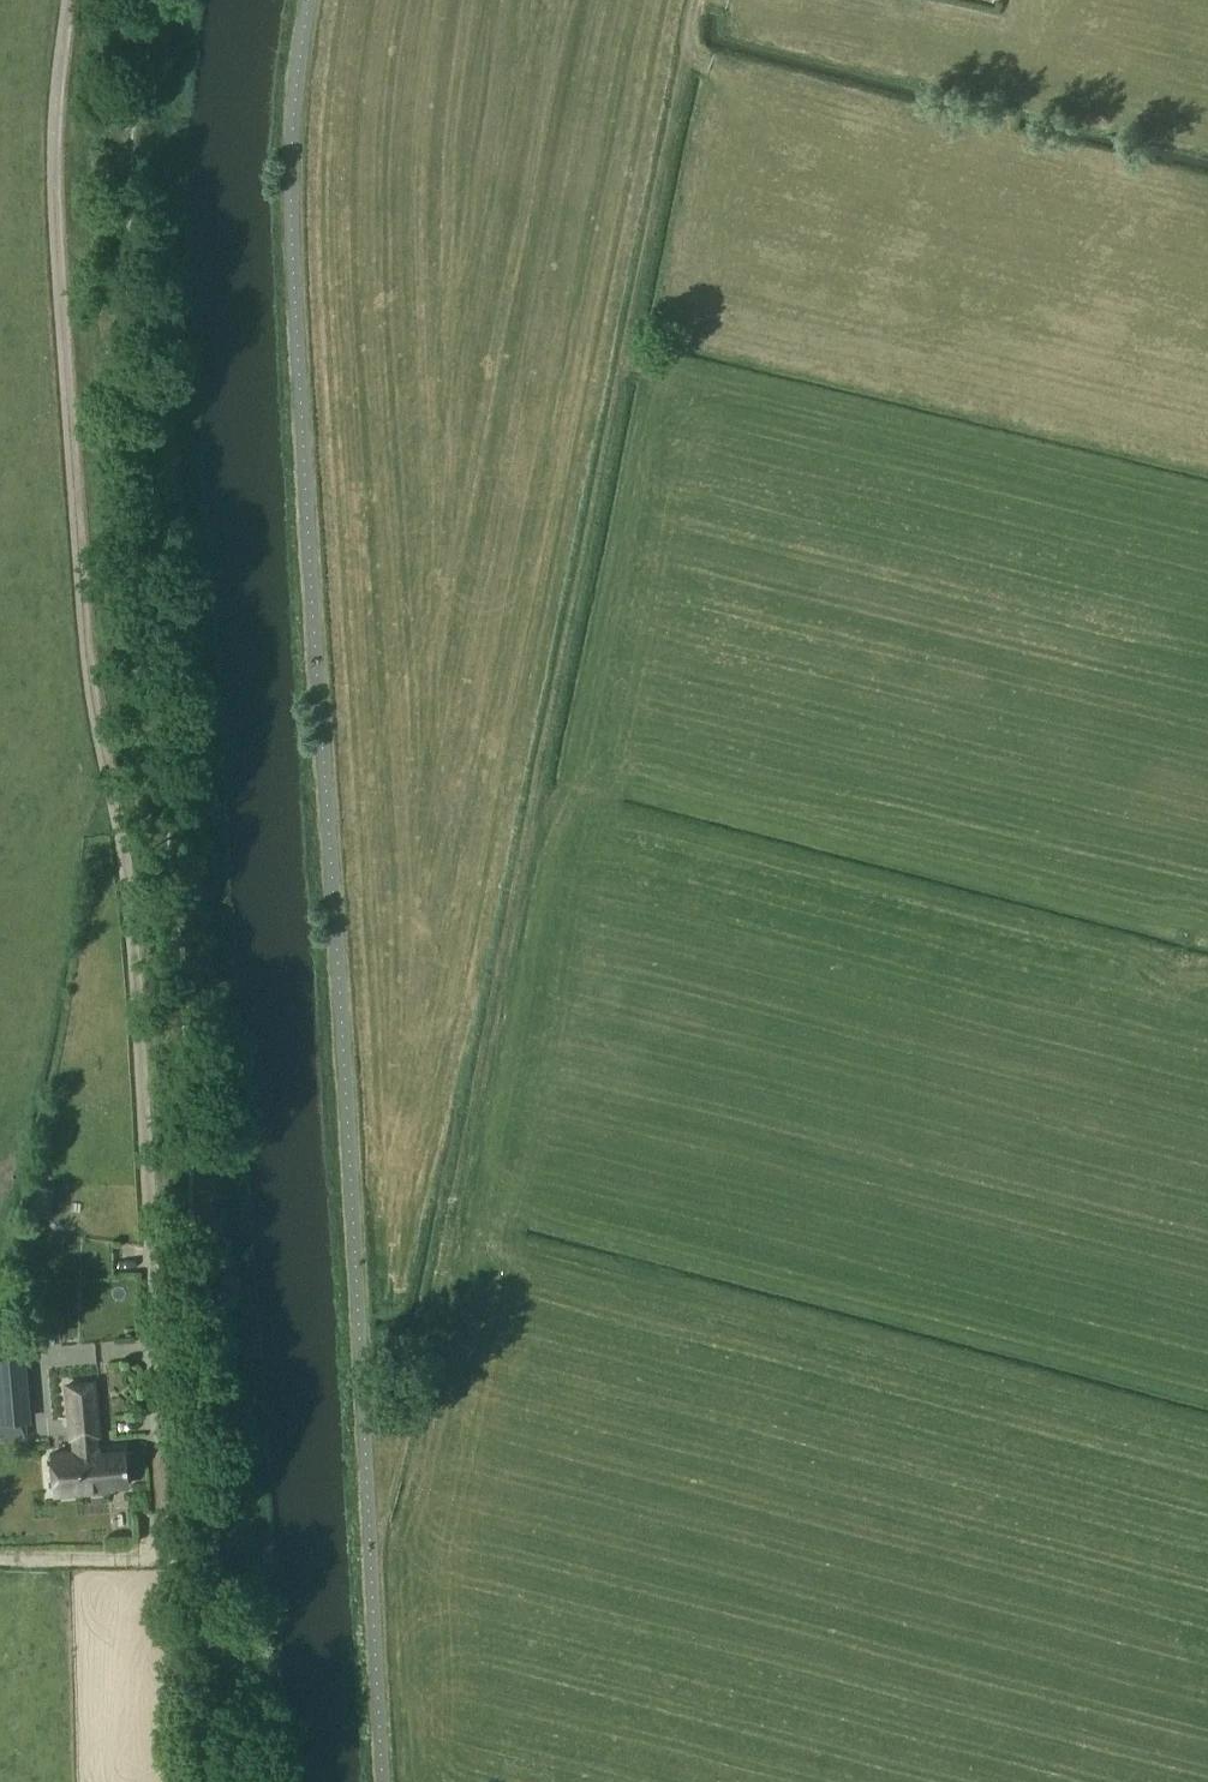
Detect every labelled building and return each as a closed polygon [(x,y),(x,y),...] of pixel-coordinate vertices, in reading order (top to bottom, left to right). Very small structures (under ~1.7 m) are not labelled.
[(23,1282),(23,1295),(45,1295),(45,1282),(23,1282)] [(0,1360),(0,1424),(24,1422),(18,1359),(0,1360)] [(127,1486),(124,1452),(99,1454),(93,1384),(66,1386),(71,1439),(74,1439),(75,1453),(50,1455),(54,1496),(107,1491),(107,1488),(127,1486)]
